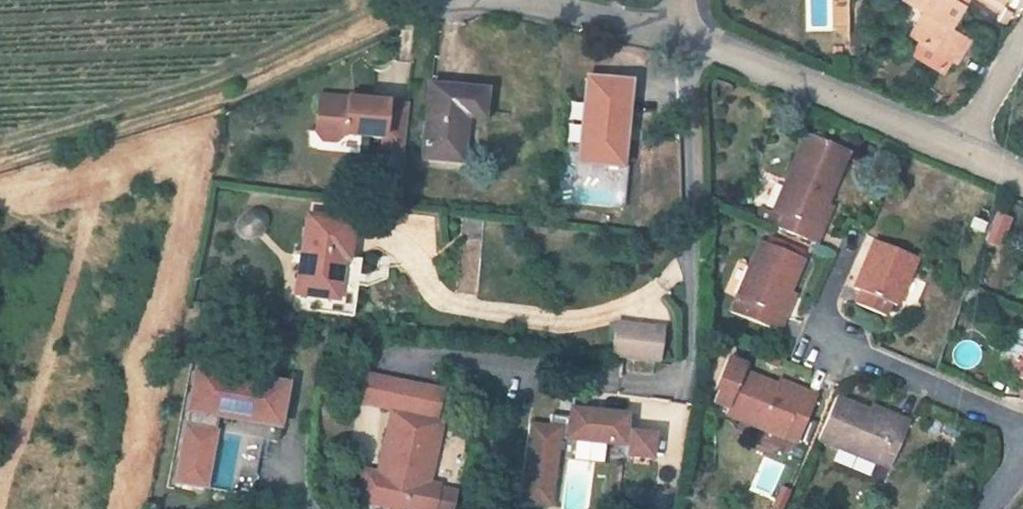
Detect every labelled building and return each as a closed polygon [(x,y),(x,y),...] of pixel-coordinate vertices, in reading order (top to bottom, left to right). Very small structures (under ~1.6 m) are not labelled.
[(954,0),(902,0),(925,13),(910,38),(924,46),(916,58),(937,71),(945,59),(951,62),(955,65),(968,41),(949,28),(963,5),(954,0)] [(951,62),(945,59),(937,71),(943,75),(951,62)] [(627,81),(584,77),(577,162),(621,166),(627,81)] [(484,118),(486,91),(430,86),(423,159),(461,162),(466,117),(484,118)] [(381,149),(403,151),(407,106),(357,102),(357,104),(347,103),(347,100),(317,98),(314,133),(321,142),(334,143),(343,135),(381,140),(381,149)] [(815,245),(821,231),(814,228),(825,205),(839,171),(848,152),(806,134),(798,153),(767,224),(815,245)] [(825,205),(814,228),(821,231),(831,208),(825,205)] [(347,259),(352,224),(308,218),(297,294),(336,299),(342,259),(347,259)] [(780,333),(785,320),(779,317),(790,293),(804,259),(762,241),(732,312),(780,333)] [(896,307),(916,258),(875,242),(855,290),(860,292),(856,304),(885,316),(891,305),(896,307)] [(790,293),(779,317),(785,320),(796,296),(790,293)] [(662,329),(616,323),(612,356),(658,362),(662,329)] [(817,396),(804,390),(801,396),(778,386),(743,372),(745,367),(727,360),(715,388),(718,390),(713,402),(728,408),(726,414),(797,444),(817,396)] [(1021,364),(1012,360),(1007,372),(1022,379),(1022,360),(1021,364)] [(175,482),(206,488),(216,431),(220,431),(241,435),(231,493),(251,496),(262,439),(277,442),(280,428),(288,384),(197,366),(175,482)] [(391,380),(366,375),(360,402),(385,407),(391,380)] [(401,508),(433,508),(437,490),(438,488),(427,485),(441,424),(433,422),(421,420),(427,393),(409,389),(410,385),(391,380),(385,407),(394,409),(378,475),(376,474),(375,482),(363,479),(359,499),(401,508)] [(778,386),(801,396),(804,390),(780,380),(778,386)] [(421,420),(433,422),(439,392),(410,385),(409,389),(427,393),(421,420)] [(910,421),(896,415),(894,422),(870,412),(836,397),(819,439),(890,468),(910,421)] [(870,412),(894,422),(896,415),(873,406),(870,412)] [(519,503),(551,507),(560,439),(624,447),(627,433),(629,416),(572,409),(570,419),(552,416),(550,427),(530,425),(519,503)] [(655,437),(627,433),(624,447),(623,457),(651,461),(655,437)] [(376,474),(365,471),(363,479),(375,482),(376,474)] [(437,490),(433,508),(451,508),(454,493),(437,490)]
